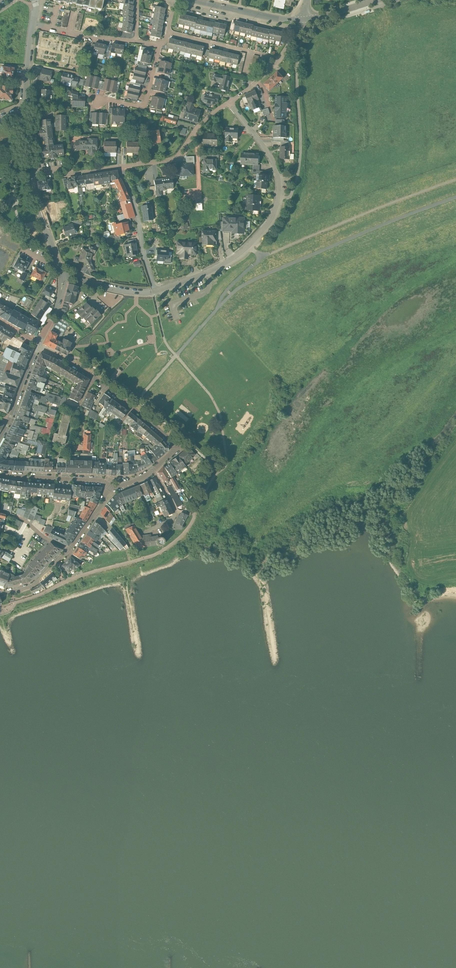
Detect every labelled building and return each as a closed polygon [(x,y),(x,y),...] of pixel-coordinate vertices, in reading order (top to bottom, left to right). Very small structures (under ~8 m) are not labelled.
[(69,4),(70,2),(76,4),(75,5),(76,5),(76,4),(82,5),(82,6),(83,4),(84,5),(88,6),(88,7),(88,8),(89,7),(95,8),(94,9),(95,9),(95,7),(96,8),(101,9),(101,10),(104,0),(54,0),(69,4)] [(284,0),(275,0),(275,3),(274,7),(284,9),(285,5),(291,6),(292,2),(294,2),(294,0),(285,0),(284,0)] [(132,6),(124,4),(123,10),(124,10),(132,12),(133,6),(132,6)] [(158,7),(156,6),(154,12),(155,13),(155,12),(163,15),(163,14),(165,9),(163,8),(158,7)] [(132,12),(124,10),(122,16),(124,16),(132,18),(133,12),(132,12)] [(163,15),(155,12),(155,13),(153,18),(154,18),(162,20),(164,15),(163,14),(163,15)] [(186,16),(180,15),(178,24),(184,25),(186,16)] [(192,17),(186,16),(184,25),(189,27),(192,17)] [(198,19),(192,17),(189,27),(195,28),(197,20),(198,19)] [(162,20),(154,18),(152,24),(153,24),(162,26),(163,20),(162,20)] [(197,20),(195,28),(195,29),(201,30),(203,21),(197,20)] [(209,22),(203,21),(201,30),(207,32),(209,22)] [(131,24),(123,22),(121,31),(131,33),(133,24),(131,24)] [(215,24),(209,22),(207,32),(213,33),(213,32),(215,24)] [(242,23),(236,22),(234,31),(240,32),(242,23)] [(248,24),(242,23),(240,32),(245,34),(248,24)] [(162,26),(153,24),(151,30),(152,30),(161,32),(162,26)] [(227,26),(221,24),(219,33),(225,35),(227,26)] [(254,26),(248,24),(245,34),(251,35),(253,27),(254,26)] [(253,27),(251,35),(251,36),(257,37),(259,28),(253,27)] [(265,29),(259,28),(257,37),(263,39),(265,29)] [(271,31),(265,29),(263,39),(269,40),(269,39),(271,31)] [(161,32),(152,30),(151,36),(157,38),(160,38),(161,32)] [(277,31),(271,30),(271,31),(269,39),(275,41),(277,31)] [(283,33),(277,31),(275,41),(281,42),(283,33)] [(175,40),(169,39),(167,48),(173,50),(175,40)] [(181,42),(175,40),(173,50),(179,51),(181,42)] [(187,43),(181,42),(179,51),(185,52),(187,43)] [(187,43),(185,52),(185,53),(191,54),(193,45),(187,43)] [(199,46),(193,45),(191,54),(196,55),(199,46)] [(205,48),(199,46),(196,55),(202,57),(203,55),(204,49),(205,48)] [(216,50),(210,49),(210,51),(209,56),(208,58),(214,59),(216,50)] [(222,52),(216,50),(214,59),(220,61),(222,52)] [(222,52),(220,61),(226,62),(228,53),(222,52)] [(234,54),(228,53),(226,62),(232,64),(234,54)] [(240,56),(234,54),(232,64),(238,65),(238,63),(239,60),(240,57),(240,56)] [(150,58),(142,56),(138,55),(137,61),(138,61),(140,62),(148,64),(149,64),(150,58)] [(171,63),(160,61),(159,67),(170,69),(171,63)] [(8,68),(3,67),(1,67),(0,72),(2,73),(2,78),(7,78),(7,80),(10,80),(10,79),(13,79),(13,73),(14,72),(15,72),(15,71),(14,70),(14,68),(11,68),(11,66),(10,66),(8,66),(8,68)] [(140,69),(135,67),(134,73),(145,76),(146,70),(140,69)] [(170,69),(159,67),(157,73),(165,75),(168,75),(170,69)] [(52,72),(42,70),(40,76),(40,79),(49,81),(52,72)] [(278,72),(264,84),(270,90),(283,78),(278,72)] [(73,75),(63,73),(62,77),(61,76),(61,77),(62,77),(61,81),(61,84),(65,85),(66,82),(71,83),(71,85),(77,86),(77,84),(79,79),(73,77),(73,75)] [(145,76),(134,73),(132,79),(136,80),(143,82),(145,76)] [(231,77),(223,76),(223,77),(218,75),(213,74),(212,81),(216,82),(217,80),(222,82),(220,89),(227,91),(231,77)] [(93,77),(88,75),(86,80),(85,86),(91,88),(93,77)] [(99,78),(93,77),(91,88),(97,89),(98,83),(99,78)] [(111,80),(105,79),(104,84),(103,90),(109,92),(111,80)] [(163,80),(156,79),(155,85),(165,87),(167,81),(163,80)] [(117,82),(111,80),(109,92),(114,93),(115,93),(117,84),(117,82)] [(134,86),(129,85),(128,91),(139,93),(140,88),(140,87),(134,86)] [(165,87),(155,85),(153,90),(161,92),(164,93),(165,87)] [(3,87),(0,87),(0,100),(1,100),(2,100),(8,101),(9,101),(9,102),(10,102),(11,102),(12,102),(12,101),(12,100),(12,99),(12,94),(13,93),(14,91),(13,90),(13,89),(7,89),(7,87),(3,87)] [(50,90),(42,90),(41,95),(40,95),(40,99),(49,100),(50,90)] [(213,91),(207,90),(206,94),(206,96),(203,95),(201,102),(206,103),(214,105),(214,102),(217,103),(219,97),(212,95),(213,91)] [(139,93),(128,91),(126,97),(131,98),(137,99),(139,93)] [(255,91),(245,95),(249,104),(250,103),(258,100),(259,99),(258,96),(255,91)] [(78,97),(73,97),(73,102),(76,102),(75,106),(84,107),(84,97),(78,97)] [(159,98),(153,97),(152,102),(162,105),(164,99),(159,98)] [(287,97),(276,97),(275,118),(286,118),(286,112),(286,103),(287,103),(287,97)] [(258,100),(250,103),(253,110),(256,109),(261,107),(258,100)] [(162,105),(152,102),(150,108),(161,111),(162,105)] [(193,109),(187,107),(183,118),(197,122),(201,111),(193,109)] [(120,109),(117,108),(112,108),(112,114),(111,124),(124,125),(125,115),(125,109),(120,109)] [(59,116),(56,116),(56,123),(56,127),(56,131),(64,131),(64,127),(65,127),(65,116),(59,116)] [(50,120),(40,121),(40,123),(40,125),(40,127),(41,129),(41,131),(39,131),(40,138),(42,138),(42,139),(42,140),(42,141),(42,142),(42,143),(42,144),(42,145),(42,146),(43,146),(43,147),(40,148),(41,158),(43,158),(45,158),(47,158),(49,157),(49,159),(56,158),(56,157),(57,156),(58,156),(59,156),(60,156),(61,156),(62,156),(63,156),(64,156),(62,145),(53,146),(51,128),(56,127),(56,123),(51,124),(50,120),(51,120),(50,120)] [(284,126),(274,126),(274,138),(283,138),(286,138),(286,133),(284,133),(284,126)] [(233,129),(226,128),(225,138),(226,138),(225,142),(232,142),(233,138),(238,138),(238,129),(233,129)] [(153,132),(147,133),(148,136),(146,136),(146,141),(148,140),(149,145),(150,145),(150,147),(154,146),(154,144),(155,144),(155,143),(160,142),(158,131),(153,132)] [(218,135),(204,134),(203,146),(210,147),(210,145),(217,145),(218,135)] [(96,139),(88,139),(88,141),(79,141),(79,142),(74,143),(77,150),(81,148),(82,149),(89,149),(89,152),(89,153),(89,154),(90,154),(90,155),(91,155),(92,155),(93,155),(94,154),(95,153),(95,152),(95,149),(96,149),(96,139)] [(288,147),(281,147),(280,155),(281,155),(281,159),(280,159),(290,159),(288,159),(288,155),(290,155),(290,147),(288,147)] [(259,154),(242,153),(241,164),(253,165),(258,165),(259,154)] [(212,160),(204,160),(204,172),(209,172),(210,170),(216,170),(217,160),(212,160)] [(185,163),(178,164),(179,176),(194,175),(193,163),(187,163),(185,163)] [(117,171),(108,172),(109,181),(114,180),(120,178),(119,175),(118,175),(117,171)] [(108,172),(93,174),(94,183),(94,184),(101,183),(101,185),(106,184),(106,183),(110,182),(109,181),(108,172)] [(93,174),(76,177),(78,186),(81,185),(94,183),(93,174)] [(263,174),(260,174),(259,181),(267,182),(269,182),(270,175),(263,174)] [(76,177),(71,177),(71,180),(67,180),(68,189),(74,188),(73,186),(77,186),(78,186),(76,177)] [(129,199),(120,178),(114,180),(118,188),(125,201),(126,200),(129,199)] [(172,179),(165,180),(165,179),(154,180),(155,186),(156,195),(156,197),(161,196),(160,191),(165,190),(165,189),(173,187),(172,179)] [(49,181),(38,182),(39,191),(40,192),(43,192),(43,190),(50,189),(49,181)] [(259,181),(257,181),(257,188),(266,190),(267,182),(259,181)] [(205,184),(205,193),(216,193),(216,184),(205,184)] [(260,196),(248,196),(248,195),(247,195),(247,210),(248,210),(259,210),(260,195),(260,196)] [(129,199),(126,200),(126,202),(123,203),(125,215),(133,212),(129,199)] [(51,205),(46,206),(50,223),(55,222),(51,205)] [(147,206),(141,206),(142,211),(143,211),(144,221),(152,220),(152,215),(151,206),(150,205),(147,206)] [(244,218),(224,218),(224,222),(230,222),(230,231),(233,231),(233,233),(244,234),(244,218)] [(124,223),(115,225),(117,235),(119,235),(125,234),(127,234),(126,233),(130,233),(127,222),(124,223)] [(72,224),(68,225),(68,227),(63,228),(64,232),(64,234),(65,234),(65,236),(77,233),(76,229),(74,230),(72,224)] [(216,231),(202,231),(202,241),(202,245),(207,245),(207,244),(212,244),(212,240),(216,240),(216,238),(216,231)] [(188,243),(178,242),(177,253),(181,253),(180,258),(187,259),(187,254),(191,254),(195,254),(196,245),(188,245),(188,243)] [(128,245),(125,245),(127,256),(137,254),(135,243),(134,244),(128,245)] [(89,250),(82,248),(79,258),(75,257),(73,262),(78,263),(79,261),(85,263),(86,265),(88,269),(89,272),(94,270),(90,260),(92,253),(93,253),(95,253),(96,249),(94,249),(94,248),(90,247),(89,250)] [(168,251),(156,250),(155,255),(157,255),(156,260),(164,261),(164,263),(170,263),(171,258),(168,257),(168,251)] [(28,263),(18,258),(14,267),(19,270),(19,271),(23,273),(28,263)] [(46,273),(36,267),(34,270),(31,276),(41,281),(46,273)] [(78,287),(69,284),(64,302),(69,303),(74,304),(75,301),(78,290),(77,290),(78,287)] [(53,291),(45,287),(42,293),(50,297),(52,293),(53,291)] [(3,292),(2,291),(0,295),(1,295),(1,296),(0,296),(0,305),(2,306),(9,295),(3,292)] [(28,308),(32,301),(27,297),(22,304),(28,308)] [(46,303),(42,308),(40,310),(39,310),(35,317),(40,321),(44,313),(52,304),(53,302),(49,299),(46,303)] [(42,300),(38,305),(37,304),(31,314),(34,317),(35,317),(39,310),(40,310),(42,308),(46,303),(42,300)] [(94,309),(91,306),(90,307),(87,303),(76,313),(82,319),(83,318),(86,321),(87,321),(90,324),(100,315),(95,309),(94,309)] [(0,305),(0,317),(7,321),(13,311),(5,307),(4,307),(2,306),(0,305)] [(23,308),(17,305),(13,310),(19,314),(23,308)] [(19,314),(13,310),(13,311),(7,321),(15,326),(23,330),(26,325),(26,324),(29,319),(19,314)] [(61,317),(55,323),(48,336),(43,344),(54,350),(59,342),(61,338),(63,333),(68,324),(61,317)] [(38,323),(31,319),(29,318),(29,319),(26,324),(26,325),(23,330),(33,334),(38,323)] [(3,328),(0,332),(0,338),(4,340),(5,341),(7,339),(10,340),(13,334),(3,328)] [(23,347),(32,352),(34,349),(14,338),(13,341),(18,344),(23,347)] [(15,346),(10,343),(11,341),(10,340),(7,339),(5,341),(4,340),(4,341),(3,343),(7,345),(6,347),(12,350),(14,351),(15,346)] [(71,343),(64,339),(61,343),(59,342),(54,350),(65,356),(70,347),(69,347),(71,343)] [(18,344),(13,341),(12,342),(16,345),(15,346),(14,351),(29,358),(32,352),(23,347),(18,344)] [(12,350),(6,347),(3,355),(4,358),(8,360),(10,357),(9,357),(12,350)] [(14,351),(12,350),(9,357),(10,357),(8,360),(13,363),(25,368),(29,358),(14,351)] [(55,359),(41,353),(35,366),(44,370),(46,366),(51,368),(80,386),(84,388),(89,380),(55,359)] [(4,358),(3,355),(2,355),(1,356),(0,358),(0,371),(5,372),(10,374),(13,363),(8,360),(4,358)] [(25,368),(13,363),(10,374),(21,378),(25,368)] [(44,370),(35,366),(32,374),(41,377),(44,370)] [(5,372),(0,371),(0,382),(1,382),(17,387),(17,385),(21,378),(10,374),(5,372)] [(41,377),(32,374),(30,380),(40,383),(40,382),(44,384),(46,379),(41,377)] [(30,380),(28,384),(43,389),(44,386),(43,386),(44,384),(40,382),(40,383),(30,380)] [(0,382),(0,384),(5,386),(4,388),(15,392),(17,387),(1,382),(0,382)] [(43,389),(28,384),(27,388),(26,391),(30,392),(31,389),(39,392),(44,394),(46,390),(43,389)] [(79,389),(74,387),(69,398),(78,402),(84,388),(80,386),(79,389)] [(3,388),(0,387),(0,391),(2,392),(4,392),(3,395),(12,398),(15,392),(4,388),(3,388)] [(38,405),(32,403),(33,399),(38,400),(40,396),(30,392),(26,391),(21,405),(30,409),(36,411),(37,411),(45,413),(47,408),(38,405)] [(93,395),(88,392),(85,398),(93,401),(96,396),(93,395)] [(0,394),(0,397),(1,397),(2,397),(3,397),(2,399),(11,403),(12,403),(12,398),(3,395),(0,394)] [(60,398),(47,394),(46,398),(41,396),(39,401),(46,403),(47,400),(58,404),(60,398)] [(110,398),(105,394),(99,403),(104,407),(110,398)] [(64,396),(61,395),(60,398),(58,404),(57,407),(63,409),(66,397),(64,396)] [(104,407),(104,408),(107,410),(113,401),(110,398),(104,407)] [(2,399),(0,399),(0,411),(7,414),(11,403),(2,399)] [(92,405),(84,401),(82,406),(90,409),(92,405)] [(107,410),(106,412),(106,413),(108,413),(109,411),(111,412),(117,403),(113,401),(107,410)] [(122,407),(117,403),(111,412),(116,416),(122,407)] [(30,409),(21,405),(19,409),(35,414),(36,414),(36,412),(36,411),(30,409)] [(128,411),(122,407),(116,416),(121,420),(128,411)] [(35,414),(19,409),(17,415),(30,418),(31,416),(35,417),(35,414)] [(137,418),(130,412),(125,418),(124,420),(131,425),(137,418)] [(71,416),(63,414),(58,434),(54,433),(52,442),(64,445),(67,436),(66,436),(71,416)] [(30,418),(17,415),(15,420),(28,423),(28,422),(33,423),(34,421),(36,421),(36,420),(30,418)] [(131,425),(130,426),(136,431),(143,423),(137,418),(131,425)] [(28,423),(15,420),(12,426),(24,429),(26,429),(28,423)] [(52,424),(49,423),(48,427),(46,426),(46,429),(47,429),(46,432),(41,431),(40,433),(50,436),(53,424),(52,423),(52,424)] [(143,423),(136,431),(143,434),(148,428),(143,423)] [(42,427),(31,424),(29,431),(38,433),(40,433),(41,431),(42,427)] [(24,429),(12,426),(8,433),(22,437),(23,433),(24,429)] [(157,435),(151,430),(146,437),(151,442),(152,441),(157,445),(162,440),(157,435)] [(38,433),(29,431),(28,435),(23,433),(22,437),(39,442),(39,441),(39,440),(36,440),(38,433)] [(22,437),(8,433),(5,439),(19,443),(20,443),(21,440),(22,437)] [(22,437),(21,440),(24,441),(23,442),(38,446),(39,442),(22,437)] [(24,450),(18,449),(19,443),(5,439),(1,446),(11,449),(12,449),(12,450),(19,453),(23,454),(24,451),(24,450)] [(162,440),(157,446),(151,451),(152,452),(153,454),(157,459),(158,459),(168,451),(168,446),(163,440),(162,440)] [(39,441),(39,442),(38,446),(37,453),(45,454),(46,454),(47,448),(48,442),(39,441)] [(1,446),(0,448),(0,458),(2,458),(5,460),(5,459),(7,456),(7,457),(8,454),(11,449),(1,446)] [(188,448),(178,457),(184,465),(194,455),(195,454),(194,454),(188,448)] [(149,454),(148,453),(148,452),(147,452),(147,453),(146,454),(146,455),(148,458),(152,463),(157,459),(153,454),(152,452),(149,454)] [(2,458),(0,458),(0,469),(7,470),(13,471),(16,461),(16,459),(17,458),(18,456),(13,455),(11,455),(8,457),(10,457),(9,460),(5,459),(5,460),(2,458)] [(140,455),(128,456),(128,464),(128,467),(129,475),(134,474),(134,473),(133,466),(133,465),(133,460),(135,460),(138,459),(140,459),(140,458),(140,455)] [(152,463),(148,458),(146,455),(140,458),(140,459),(141,462),(144,460),(147,467),(152,463)] [(178,457),(178,456),(172,460),(175,464),(176,467),(177,468),(179,471),(186,467),(184,465),(178,457)] [(45,460),(29,459),(29,462),(25,461),(25,462),(24,471),(43,472),(45,460)] [(49,459),(45,459),(45,460),(43,472),(54,472),(56,472),(56,467),(55,467),(52,467),(53,462),(49,462),(49,459)] [(66,459),(58,459),(57,463),(56,467),(56,472),(64,472),(66,460),(66,459)] [(66,460),(64,472),(91,473),(92,461),(66,460)] [(141,463),(138,464),(138,462),(136,463),(137,464),(137,465),(138,472),(142,470),(147,467),(144,460),(141,462),(141,463)] [(177,468),(175,465),(175,464),(172,460),(169,462),(170,463),(171,466),(174,471),(176,474),(178,473),(178,474),(180,473),(179,471),(177,468)] [(25,462),(16,461),(13,471),(24,471),(25,462)] [(106,463),(98,462),(98,463),(97,474),(105,474),(106,463)] [(171,466),(170,463),(164,468),(171,478),(177,474),(176,474),(174,471),(171,466)] [(170,477),(164,468),(163,466),(157,473),(163,482),(165,480),(167,483),(169,481),(168,479),(170,477)] [(180,488),(175,480),(173,477),(170,479),(176,490),(180,488)] [(155,478),(148,481),(150,485),(151,485),(152,487),(158,484),(155,478)] [(1,479),(0,487),(0,490),(2,491),(4,489),(8,490),(10,480),(6,480),(1,479)] [(17,482),(10,480),(8,490),(15,491),(17,482)] [(147,481),(140,485),(144,495),(146,499),(147,502),(151,500),(148,494),(152,493),(147,481)] [(38,484),(27,483),(25,497),(26,497),(26,498),(28,498),(29,494),(28,494),(28,492),(37,493),(38,484)] [(47,484),(38,484),(37,493),(37,494),(38,494),(37,495),(41,496),(41,494),(46,494),(47,484)] [(54,485),(47,484),(46,494),(49,495),(49,496),(53,497),(54,488),(54,485)] [(158,484),(152,487),(156,495),(162,492),(158,484)] [(80,486),(72,485),(71,490),(72,490),(71,497),(79,498),(79,497),(80,486)] [(140,485),(133,488),(137,497),(144,495),(140,485)] [(171,485),(166,488),(170,495),(171,495),(177,507),(182,505),(180,500),(179,500),(176,492),(175,493),(171,485)] [(95,487),(80,486),(79,497),(91,497),(92,494),(92,493),(93,493),(95,487)] [(102,487),(95,487),(93,493),(92,493),(92,494),(95,495),(99,496),(102,487)] [(54,488),(53,497),(53,498),(57,499),(57,500),(65,501),(66,500),(70,500),(71,490),(54,488)] [(133,488),(121,492),(125,502),(125,503),(137,498),(137,497),(133,488)] [(121,492),(113,497),(119,506),(125,502),(121,492)] [(156,495),(154,496),(158,502),(166,499),(162,492),(156,495)] [(95,495),(93,499),(91,498),(90,501),(96,504),(99,496),(95,495)] [(119,506),(113,497),(107,504),(112,510),(113,511),(115,514),(118,512),(116,509),(119,506)] [(158,502),(155,504),(157,508),(159,507),(159,508),(160,508),(169,504),(166,499),(158,502)] [(90,501),(87,507),(93,510),(96,504),(90,501)] [(169,504),(160,508),(164,517),(173,513),(169,504)] [(33,506),(27,505),(25,511),(23,516),(26,517),(25,518),(28,519),(33,506)] [(33,506),(28,519),(33,521),(34,519),(36,514),(38,508),(34,506),(34,507),(33,506)] [(85,506),(81,514),(78,519),(85,522),(88,517),(93,510),(87,507),(85,506)] [(113,516),(110,512),(109,512),(105,507),(104,506),(100,513),(105,519),(105,520),(109,523),(113,516)] [(131,527),(122,511),(121,510),(118,512),(115,514),(125,529),(131,527)] [(181,512),(179,516),(178,515),(172,529),(174,529),(174,530),(179,529),(180,529),(181,529),(182,529),(183,529),(183,528),(183,527),(183,526),(182,526),(182,525),(185,520),(185,521),(186,519),(185,519),(187,515),(181,512)] [(76,518),(66,532),(75,536),(85,522),(78,519),(76,518)] [(105,531),(95,521),(92,525),(101,533),(102,534),(105,531)] [(18,530),(18,532),(21,534),(26,524),(23,522),(22,523),(20,528),(18,530)] [(53,528),(46,525),(44,531),(49,534),(52,530),(53,528)] [(101,533),(92,525),(90,530),(97,535),(98,537),(101,533)] [(150,534),(141,536),(134,525),(131,527),(125,529),(137,548),(147,546),(157,545),(156,544),(156,543),(156,542),(155,542),(155,541),(155,540),(156,540),(156,539),(157,538),(157,536),(150,537),(150,534)] [(16,531),(12,529),(10,535),(18,539),(19,536),(15,535),(16,531)] [(126,544),(114,529),(109,534),(110,535),(110,536),(113,538),(111,540),(119,550),(120,550),(121,549),(123,547),(125,549),(126,549),(128,548),(126,544)] [(63,535),(52,530),(49,534),(48,537),(68,546),(75,536),(66,532),(63,535)] [(97,535),(90,530),(89,530),(86,535),(94,540),(92,544),(97,547),(101,540),(98,537),(97,535)] [(98,549),(94,545),(93,547),(91,545),(92,544),(94,540),(86,535),(81,542),(88,547),(89,548),(96,552),(98,549)] [(159,537),(158,537),(157,538),(156,539),(156,540),(155,540),(155,541),(155,542),(156,542),(156,543),(156,544),(157,545),(158,546),(159,546),(161,546),(163,545),(164,544),(164,543),(165,542),(165,541),(164,540),(164,539),(163,538),(162,537),(161,537),(159,537)] [(22,575),(14,577),(14,575),(10,574),(5,588),(8,588),(29,582),(36,577),(62,550),(58,546),(50,542),(28,565),(24,574),(22,575)] [(81,542),(77,547),(84,552),(86,549),(93,553),(93,554),(95,555),(97,553),(96,552),(89,548),(88,547),(81,542)] [(77,547),(72,555),(77,558),(80,559),(85,552),(84,552),(77,547)] [(10,554),(6,552),(5,552),(2,558),(8,562),(9,562),(12,556),(10,555),(10,554)] [(100,555),(99,555),(93,558),(91,563),(86,562),(83,565),(81,568),(78,570),(66,578),(65,578),(65,579),(63,579),(60,581),(61,582),(66,579),(73,574),(77,571),(80,570),(82,568),(84,565),(86,562),(91,564),(94,558),(99,556),(99,555),(100,555)] [(70,557),(62,566),(69,572),(72,569),(74,570),(79,565),(75,561),(70,557)] [(1,570),(0,573),(0,587),(5,588),(10,574),(9,573),(1,570)] [(52,573),(49,575),(40,583),(43,587),(49,582),(49,583),(51,582),(50,581),(55,577),(52,573)] [(63,578),(64,578),(63,576),(61,577),(62,578),(58,581),(59,582),(43,591),(38,593),(32,595),(25,598),(29,597),(38,594),(42,592),(60,582),(59,581),(60,580),(63,578)] [(40,583),(37,586),(32,589),(30,590),(31,593),(40,589),(43,587),(40,583)]
